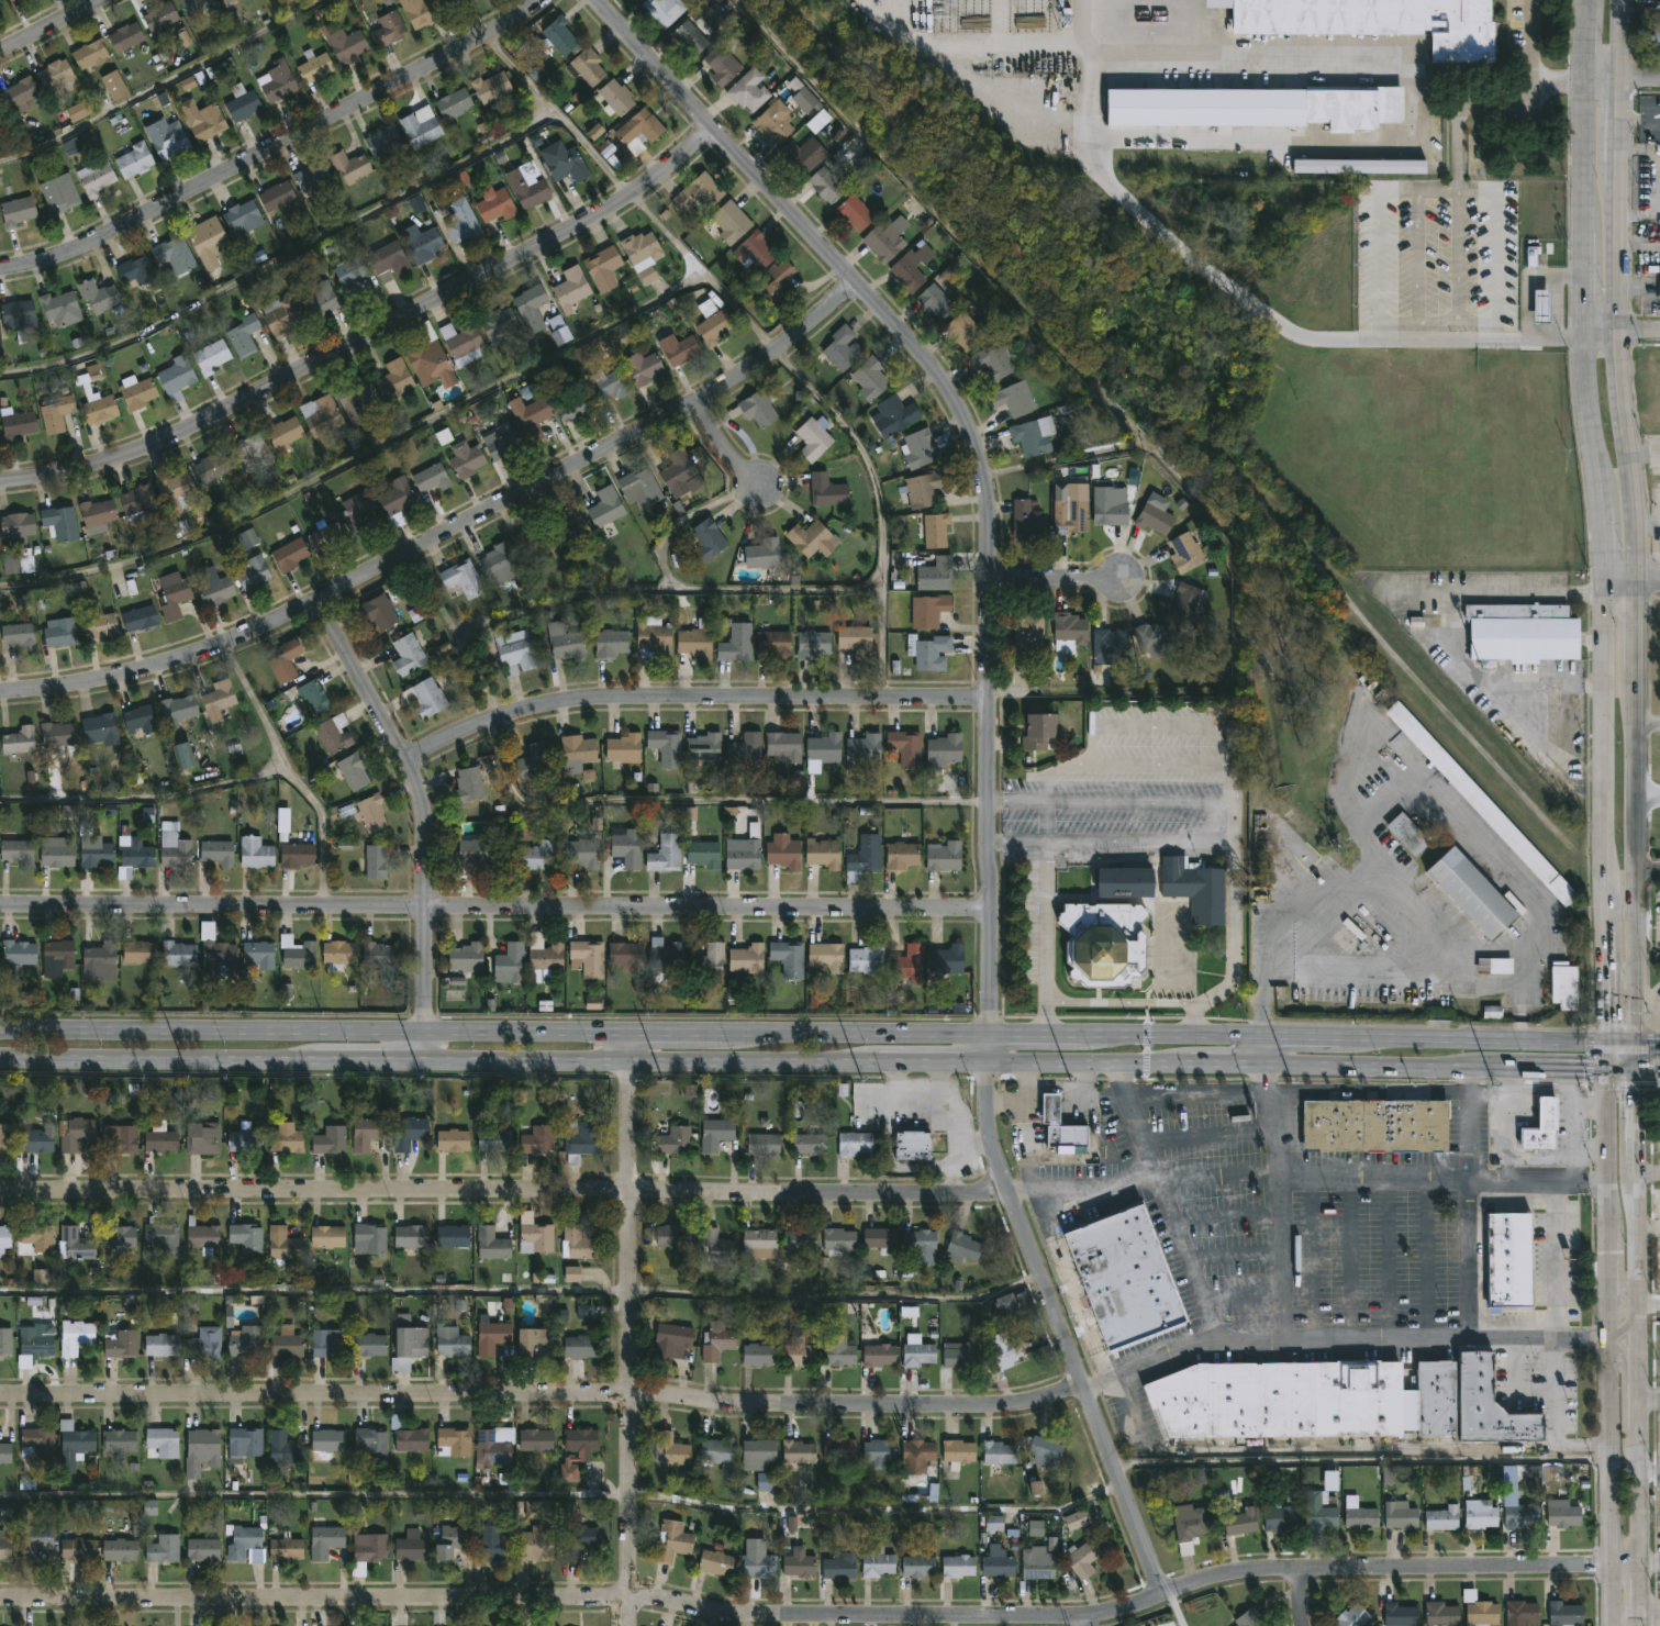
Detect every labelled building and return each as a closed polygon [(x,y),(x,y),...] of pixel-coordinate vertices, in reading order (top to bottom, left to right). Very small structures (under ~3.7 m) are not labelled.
[(170,0),(185,30),(179,32),(174,22),(149,34),(141,15),(155,9),(154,8),(170,0)] [(186,18),(176,0),(215,0),(215,1),(209,4),(213,12),(207,16),(202,9),(186,18)] [(413,30),(398,0),(422,0),(438,0),(445,13),(413,30)] [(642,4),(646,0),(664,0),(681,0),(689,9),(665,30),(642,4)] [(1230,32),(1230,0),(1490,0),(1490,23),(1495,23),(1495,65),(1431,65),(1431,27),(1423,27),(1423,32),(1230,32)] [(380,46),(378,48),(369,32),(381,26),(377,18),(395,9),(405,30),(401,32),(402,35),(380,46)] [(579,42),(562,56),(552,45),(541,47),(536,40),(546,37),(539,30),(560,12),(567,20),(565,21),(569,26),(567,27),(579,42)] [(710,41),(691,58),(669,34),(687,18),(710,41)] [(134,21),(145,37),(115,54),(105,36),(115,31),(114,27),(126,22),(127,24),(134,21)] [(325,24),(331,33),(342,26),(346,35),(358,27),(368,47),(348,58),(350,63),(341,67),(324,36),(325,35),(321,26),(325,24)] [(99,36),(110,56),(79,69),(70,52),(80,46),(80,45),(99,36)] [(721,47),(726,53),(728,52),(743,67),(721,88),(710,76),(715,71),(701,56),(716,42),(721,47)] [(606,73),(591,87),(578,73),(573,77),(565,67),(569,63),(569,62),(588,44),(601,58),(597,62),(606,73)] [(309,47),(314,56),(324,51),(335,68),(304,85),(294,67),(307,60),(301,52),(309,47)] [(299,89),(269,103),(256,78),(267,71),(266,70),(274,66),(270,62),(281,55),(299,89)] [(64,57),(74,75),(44,91),(34,73),(57,57),(58,59),(64,57)] [(754,83),(757,88),(761,85),(770,94),(751,112),(745,104),(742,108),(736,102),(735,103),(724,91),(753,65),(762,76),(754,83)] [(111,100),(98,77),(114,67),(127,91),(111,100)] [(502,69),(512,89),(482,104),(469,80),(479,76),(481,80),(502,69)] [(27,108),(12,115),(0,90),(29,74),(38,93),(24,101),(27,108)] [(614,79),(620,86),(623,83),(633,94),(631,97),(635,102),(619,116),(608,102),(601,108),(590,96),(612,77),(614,79)] [(239,81),(245,92),(252,88),(263,108),(233,123),(223,104),(234,98),(229,88),(239,81)] [(464,85),(474,103),(463,109),(464,111),(456,115),(455,113),(443,120),(433,101),(464,85)] [(822,104),(816,110),(812,105),(805,113),(790,98),(803,85),(822,104)] [(1378,121),(1378,140),(1353,140),(1353,132),(1329,132),(1329,121),(1305,121),(1305,85),(1403,85),(1403,121),(1378,121)] [(793,129),(778,143),(771,135),(767,140),(750,121),(777,97),(790,111),(783,116),(793,129)] [(197,143),(188,126),(199,121),(194,113),(214,102),(227,126),(197,143)] [(443,133),(413,148),(397,119),(426,103),(443,133)] [(644,105),(665,129),(649,142),(646,138),(642,143),(646,147),(635,156),(613,132),(644,105)] [(160,162),(146,134),(176,118),(191,146),(160,162)] [(392,122),(402,140),(372,157),(363,138),(392,122)] [(98,145),(82,154),(80,149),(69,155),(63,142),(89,127),(98,145)] [(812,135),(827,153),(801,177),(778,152),(791,140),(799,148),(812,135)] [(148,168),(124,179),(112,158),(121,154),(119,151),(142,138),(154,163),(147,166),(148,168)] [(589,174),(575,182),(569,174),(556,182),(544,162),(573,145),(589,174)] [(343,152),(347,159),(361,151),(371,169),(353,179),(354,181),(347,185),(338,168),(334,170),(326,157),(341,147),(343,152)] [(89,198),(88,199),(74,170),(104,155),(116,179),(94,190),(97,194),(89,198)] [(334,182),(316,191),(312,183),(301,190),(292,172),(321,157),(334,182)] [(534,177),(536,181),(542,178),(552,196),(522,211),(502,174),(532,159),(539,175),(534,177)] [(846,190),(828,204),(824,200),(823,201),(805,179),(824,164),(846,190)] [(725,192),(709,207),(706,203),(700,210),(693,202),(682,212),(670,198),(704,169),(725,192)] [(51,215),(37,183),(67,170),(81,202),(51,215)] [(287,179),(296,198),(279,208),(278,207),(267,212),(257,194),(265,191),(264,189),(287,179)] [(490,183),(493,190),(502,185),(517,212),(503,220),(501,214),(484,223),(474,203),(482,198),(478,190),(490,183)] [(865,204),(876,216),(860,232),(844,214),(840,218),(833,210),(851,191),(865,204)] [(3,229),(0,213),(0,202),(32,194),(37,216),(13,222),(14,226),(7,229),(3,229)] [(474,235),(469,238),(467,236),(454,244),(444,224),(452,220),(448,214),(454,212),(448,202),(463,194),(481,231),(474,235)] [(252,198),(264,222),(243,232),(241,227),(230,232),(221,213),(226,211),(225,208),(252,198)] [(753,223),(728,246),(717,234),(723,229),(710,215),(729,198),(753,223)] [(214,214),(231,248),(225,250),(222,244),(219,245),(222,252),(213,256),(219,266),(208,271),(186,229),(214,214)] [(898,216),(906,225),(899,232),(900,233),(899,234),(907,243),(883,265),(876,256),(877,254),(861,240),(879,222),(883,227),(898,216)] [(434,225),(444,245),(432,252),(434,255),(416,265),(404,241),(409,237),(405,231),(415,225),(419,233),(434,225)] [(777,255),(761,270),(753,260),(746,267),(732,252),(757,227),(764,235),(762,236),(768,243),(767,244),(777,255)] [(650,231),(662,254),(653,259),(655,263),(650,264),(658,277),(643,286),(617,241),(632,233),(633,236),(640,232),(642,235),(650,231)] [(183,240),(197,265),(176,275),(178,278),(166,285),(160,272),(171,267),(167,258),(157,264),(149,247),(180,232),(183,240)] [(395,238),(411,268),(395,277),(391,267),(388,269),(392,278),(381,285),(365,255),(370,252),(367,246),(381,238),(385,244),(395,238)] [(922,238),(936,254),(924,265),(920,261),(914,266),(926,279),(911,293),(889,268),(911,248),(914,252),(918,248),(915,244),(922,238)] [(619,285),(599,294),(581,259),(612,244),(623,264),(611,270),(619,285)] [(156,276),(137,285),(134,278),(122,283),(113,267),(143,252),(156,276)] [(359,294),(345,303),(337,290),(343,287),(332,268),(358,254),(368,272),(353,281),(359,294)] [(784,258),(796,271),(784,281),(796,294),(781,309),(762,289),(773,278),(766,270),(773,263),(776,266),(784,258)] [(572,311),(566,314),(552,288),(566,279),(561,271),(577,263),(592,292),(569,304),(572,311)] [(93,281),(96,289),(112,283),(120,302),(101,310),(102,311),(94,314),(87,297),(81,299),(75,282),(91,276),(93,281)] [(310,278),(314,286),(327,278),(332,287),(330,288),(338,305),(309,322),(291,288),(310,278)] [(545,327),(530,335),(510,299),(538,281),(548,300),(536,308),(546,326),(545,327)] [(955,305),(939,321),(915,299),(933,281),(955,305)] [(1549,322),(1534,321),(1534,288),(1549,288),(1549,322)] [(70,289),(81,320),(57,328),(54,319),(47,321),(37,296),(48,292),(49,297),(70,289)] [(289,296),(300,319),(291,323),(293,326),(272,336),(261,315),(264,314),(259,307),(277,298),(278,301),(289,296)] [(709,297),(717,310),(722,307),(734,325),(715,337),(717,342),(709,347),(694,325),(705,319),(697,305),(709,297)] [(3,332),(0,311),(0,304),(5,303),(5,302),(32,299),(36,326),(3,332)] [(508,307),(520,330),(512,334),(516,342),(495,353),(476,316),(490,309),(491,311),(498,308),(500,311),(508,307)] [(965,310),(976,323),(980,319),(990,331),(966,352),(944,325),(963,309),(965,310)] [(247,352),(236,357),(224,331),(242,323),(239,319),(253,312),(260,327),(248,333),(255,347),(247,352)] [(572,338),(556,347),(549,333),(553,331),(546,320),(558,313),(572,338)] [(471,319),(484,344),(478,347),(481,355),(458,368),(438,328),(449,322),(456,334),(460,332),(457,326),(471,319)] [(845,344),(848,347),(854,341),(864,352),(840,374),(832,364),(827,369),(815,357),(833,339),(831,336),(844,323),(856,334),(845,344)] [(691,333),(701,352),(670,367),(656,341),(672,333),(677,341),(691,333)] [(435,336),(458,381),(443,389),(438,379),(421,388),(403,352),(435,336)] [(204,377),(202,377),(190,354),(221,337),(232,357),(211,368),(213,371),(204,377)] [(1006,339),(1015,353),(1007,357),(1014,368),(985,386),(978,374),(988,368),(987,365),(976,371),(968,357),(983,348),(985,352),(1006,339)] [(639,349),(643,357),(656,350),(665,369),(653,376),(654,379),(635,388),(624,366),(627,365),(623,357),(639,349)] [(198,380),(167,394),(155,372),(170,365),(174,361),(171,357),(183,352),(198,380)] [(890,382),(869,402),(858,391),(864,387),(850,374),(871,354),(883,366),(879,370),(890,382)] [(415,383),(383,401),(372,380),(389,371),(385,364),(399,355),(415,383)] [(601,368),(604,375),(616,368),(630,392),(617,399),(616,396),(614,397),(612,392),(597,400),(584,377),(601,368)] [(85,372),(92,393),(98,391),(100,398),(112,393),(118,413),(86,424),(80,404),(87,402),(81,383),(76,385),(73,376),(85,372)] [(133,374),(136,382),(149,377),(157,396),(144,401),(145,404),(129,412),(119,390),(123,388),(120,380),(133,374)] [(376,415),(352,428),(332,391),(361,375),(371,392),(365,396),(376,415)] [(1024,379),(1037,408),(1012,419),(1005,404),(995,409),(988,392),(1024,379)] [(578,420),(572,422),(570,420),(565,423),(556,406),(569,400),(565,391),(578,385),(592,412),(578,420)] [(779,417),(760,428),(754,417),(749,421),(737,403),(767,385),(776,399),(770,402),(779,417)] [(327,392),(344,422),(314,437),(297,406),(327,392)] [(65,431),(45,435),(38,406),(57,402),(56,397),(71,393),(75,410),(60,413),(65,431)] [(901,403),(904,408),(913,402),(922,416),(884,439),(870,416),(880,411),(876,404),(895,393),(901,403)] [(543,397),(553,415),(537,423),(544,437),(528,445),(512,413),(514,413),(509,402),(517,398),(522,408),(543,397)] [(3,443),(0,416),(0,407),(10,406),(11,413),(34,410),(37,432),(14,436),(14,441),(3,443)] [(293,414),(303,433),(274,449),(261,427),(271,422),(272,424),(280,421),(280,422),(293,414)] [(821,414),(829,423),(824,428),(834,439),(810,464),(798,450),(804,443),(802,441),(803,439),(794,431),(811,415),(815,420),(821,414)] [(1039,427),(1041,435),(1048,434),(1051,449),(1023,458),(1018,439),(1012,442),(1007,426),(1037,419),(1039,427)] [(506,424),(510,431),(514,428),(523,445),(493,460),(481,437),(495,430),(499,436),(504,434),(500,427),(506,424)] [(940,458),(909,470),(900,446),(905,444),(902,436),(928,426),(940,458)] [(257,428),(274,460),(253,471),(244,456),(235,460),(226,445),(257,428)] [(465,443),(468,448),(477,444),(486,463),(472,469),(474,474),(457,481),(447,459),(454,456),(449,445),(463,438),(465,443)] [(691,489),(673,500),(657,472),(672,464),(667,454),(681,445),(699,474),(687,481),(691,489)] [(221,449),(231,469),(202,483),(193,465),(199,461),(198,459),(215,450),(216,452),(221,449)] [(452,485),(441,491),(436,486),(420,494),(410,477),(439,461),(452,485)] [(664,497),(639,510),(634,500),(627,503),(615,480),(645,464),(664,497)] [(161,466),(166,479),(187,470),(194,488),(181,493),(188,510),(170,516),(152,470),(161,466)] [(935,488),(938,504),(905,511),(901,493),(900,493),(898,487),(905,486),(904,478),(926,474),(926,471),(943,467),(946,486),(935,488)] [(827,470),(827,482),(849,483),(849,503),(812,504),(811,471),(827,470)] [(403,474),(419,501),(400,511),(405,522),(393,528),(375,494),(378,492),(374,485),(387,477),(389,481),(403,474)] [(158,511),(125,522),(116,493),(137,487),(136,485),(148,480),(158,511)] [(597,527),(593,528),(583,510),(595,503),(594,501),(599,499),(594,491),(610,483),(624,512),(597,527)] [(1065,483),(1065,499),(1088,499),(1088,532),(1074,532),(1074,534),(1052,534),(1054,483),(1065,483)] [(1114,487),(1113,502),(1127,502),(1127,522),(1093,522),(1093,486),(1114,487)] [(367,530),(352,537),(339,512),(344,510),(339,501),(366,488),(376,508),(360,515),(367,530)] [(111,499),(116,519),(104,522),(107,530),(87,535),(86,527),(83,528),(77,503),(89,500),(90,503),(111,499)] [(1030,499),(1030,512),(1039,512),(1039,520),(1045,520),(1045,541),(1013,541),(1013,499),(1030,499)] [(1176,517),(1165,535),(1145,524),(1141,530),(1133,524),(1147,500),(1176,517)] [(590,531),(561,546),(550,527),(567,519),(561,509),(575,502),(590,531)] [(74,505),(79,538),(56,542),(55,536),(49,537),(47,526),(42,526),(38,509),(74,505)] [(8,537),(0,538),(0,516),(25,512),(32,512),(34,534),(25,535),(26,543),(22,544),(23,556),(31,555),(33,570),(2,573),(1,553),(18,550),(16,544),(9,545),(8,537)] [(946,534),(947,547),(925,548),(924,541),(918,541),(916,515),(950,512),(950,523),(945,524),(946,534)] [(727,544),(703,561),(695,550),(701,547),(689,530),(709,516),(727,544)] [(321,519),(325,526),(335,522),(345,539),(327,549),(333,559),(322,566),(305,536),(316,530),(312,523),(321,519)] [(816,519),(832,534),(833,533),(840,541),(825,557),(817,549),(807,558),(784,535),(796,523),(803,531),(816,519)] [(555,548),(542,556),(538,549),(521,558),(510,537),(541,521),(555,548)] [(1190,533),(1195,543),(1196,542),(1206,560),(1180,575),(1172,560),(1178,558),(1169,541),(1189,531),(1190,533)] [(285,571),(281,573),(269,552),(299,535),(309,554),(296,561),(298,565),(285,571)] [(780,567),(745,568),(743,546),(762,544),(761,538),(778,537),(780,567)] [(513,577),(497,587),(491,578),(488,580),(477,560),(493,548),(491,545),(504,538),(519,563),(509,569),(513,577)] [(252,586),(243,590),(234,573),(238,571),(235,565),(259,554),(270,577),(252,586)] [(950,590),(916,590),(916,566),(935,566),(935,555),(952,555),(950,590)] [(468,557),(486,591),(467,601),(458,586),(456,587),(455,584),(445,590),(436,573),(468,557)] [(213,571),(216,579),(226,575),(235,593),(211,606),(210,604),(205,606),(197,588),(204,584),(201,577),(213,571)] [(181,616),(165,622),(154,588),(186,577),(192,597),(177,602),(181,616)] [(1205,599),(1202,611),(1196,610),(1192,622),(1171,616),(1176,600),(1178,592),(1176,591),(1179,582),(1202,589),(1200,597),(1205,599)] [(387,598),(392,606),(391,606),(399,622),(379,632),(374,620),(367,623),(357,604),(382,591),(387,598)] [(937,628),(912,628),(912,597),(937,597),(937,594),(951,594),(951,611),(946,612),(946,621),(942,621),(942,628),(937,628)] [(144,628),(125,632),(120,613),(153,604),(158,624),(144,628)] [(1569,604),(1569,617),(1579,619),(1580,659),(1539,659),(1539,664),(1511,664),(1511,659),(1494,659),(1494,669),(1482,668),(1482,659),(1470,659),(1470,616),(1464,616),(1464,604),(1569,604)] [(87,641),(85,642),(80,619),(113,612),(118,633),(103,635),(103,638),(87,641)] [(1028,612),(1028,615),(1043,615),(1044,637),(1028,637),(1028,658),(1014,658),(1013,612),(1028,612)] [(1068,612),(1068,614),(1077,614),(1077,619),(1087,619),(1085,645),(1074,645),(1074,650),(1055,650),(1055,639),(1054,639),(1054,612),(1068,612)] [(53,645),(44,646),(42,627),(46,627),(45,621),(71,616),(76,642),(53,645)] [(661,616),(660,625),(670,626),(670,660),(637,659),(637,621),(645,621),(645,616),(661,616)] [(562,620),(566,634),(582,631),(587,658),(573,660),(572,655),(553,658),(546,623),(562,620)] [(32,622),(35,651),(22,653),(21,646),(19,646),(19,643),(2,645),(0,625),(32,622)] [(1166,622),(1176,647),(1165,651),(1165,654),(1151,659),(1148,651),(1141,654),(1132,628),(1147,622),(1148,625),(1156,623),(1157,625),(1166,622)] [(716,660),(715,660),(715,643),(727,643),(727,641),(731,641),(731,623),(751,623),(750,661),(716,660)] [(500,627),(502,635),(525,627),(537,666),(522,670),(519,661),(514,664),(517,675),(506,678),(503,666),(501,667),(490,631),(500,627)] [(872,627),(872,660),(855,660),(855,649),(837,649),(837,627),(872,627)] [(612,628),(612,631),(627,631),(627,653),(615,654),(615,659),(595,659),(594,632),(601,632),(601,630),(612,628)] [(711,628),(711,659),(697,659),(697,655),(690,655),(690,653),(677,653),(677,631),(690,631),(691,628),(711,628)] [(1126,628),(1127,656),(1111,656),(1111,665),(1101,665),(1101,675),(1093,675),(1093,630),(1108,630),(1108,632),(1116,632),(1116,628),(1126,628)] [(815,631),(831,632),(831,654),(814,654),(814,660),(795,659),(796,650),(798,650),(798,631),(815,631)] [(421,648),(426,659),(431,656),(433,660),(428,664),(427,661),(398,678),(390,662),(400,658),(391,642),(411,632),(421,648)] [(791,649),(791,659),(777,659),(777,655),(757,655),(757,632),(790,632),(790,649),(791,649)] [(917,634),(917,641),(933,641),(933,635),(951,636),(951,653),(938,651),(938,656),(946,656),(946,670),(915,670),(915,656),(906,656),(906,634),(917,634)] [(293,637),(302,651),(289,659),(297,675),(279,686),(265,661),(280,653),(277,645),(293,637)] [(431,676),(437,688),(439,687),(449,705),(422,721),(414,706),(416,705),(414,701),(408,704),(401,692),(431,676)] [(219,710),(221,716),(209,721),(207,714),(205,714),(199,695),(215,690),(215,687),(218,686),(215,682),(229,678),(237,703),(219,710)] [(320,686),(325,692),(324,693),(332,706),(314,716),(302,695),(299,697),(294,689),(314,678),(320,686)] [(191,693),(198,714),(165,724),(158,701),(170,698),(170,700),(191,693)] [(1566,906),(1384,712),(1397,700),(1579,894),(1566,906)] [(149,703),(155,731),(142,734),(141,726),(125,730),(121,711),(149,703)] [(116,737),(118,745),(102,747),(101,740),(83,743),(79,719),(114,712),(118,737),(116,737)] [(339,727),(342,733),(346,732),(352,743),(327,755),(313,727),(342,712),(348,723),(339,727)] [(1034,750),(1023,750),(1022,736),(1025,736),(1025,714),(1060,714),(1060,738),(1046,738),(1046,750),(1034,750)] [(49,722),(51,723),(58,722),(58,724),(73,722),(76,744),(63,746),(63,753),(51,755),(49,747),(43,748),(40,723),(49,722)] [(9,754),(1,754),(0,734),(16,733),(16,730),(20,730),(19,725),(32,724),(34,751),(9,754)] [(881,731),(880,762),(846,761),(846,738),(864,738),(864,730),(881,731)] [(681,731),(681,768),(659,768),(659,751),(658,751),(658,748),(645,748),(645,731),(681,731)] [(639,732),(639,762),(604,761),(605,738),(620,738),(620,736),(625,736),(626,732),(639,732)] [(720,760),(687,759),(687,738),(694,738),(694,735),(704,736),(704,732),(720,732),(720,760)] [(760,732),(760,766),(726,765),(726,743),(742,743),(743,732),(760,732)] [(842,732),(842,762),(824,762),(824,760),(806,760),(806,737),(821,738),(821,736),(827,736),(827,732),(842,732)] [(922,732),(921,769),(900,768),(900,753),(896,753),(896,749),(887,749),(887,732),(922,732)] [(801,733),(801,764),(773,764),(773,754),(766,754),(766,733),(801,733)] [(945,770),(926,769),(927,739),(936,739),(936,736),(947,737),(947,733),(962,733),(961,761),(945,761),(945,770)] [(581,734),(581,739),(594,738),(597,761),(581,764),(581,772),(562,775),(561,761),(564,761),(561,736),(581,734)] [(525,780),(520,782),(512,760),(528,756),(526,745),(543,740),(553,772),(525,780)] [(193,766),(177,770),(170,746),(187,742),(193,766)] [(369,782),(352,791),(335,761),(356,750),(365,767),(361,769),(369,782)] [(484,798),(456,803),(454,790),(458,789),(455,778),(458,778),(456,769),(477,764),(484,798)] [(387,825),(368,834),(354,802),(377,791),(382,803),(379,804),(383,812),(381,813),(387,825)] [(1430,843),(1414,858),(1385,826),(1402,811),(1430,843)] [(130,825),(129,837),(141,837),(141,846),(154,847),(154,868),(130,867),(130,880),(116,880),(118,866),(121,866),(121,847),(118,847),(118,836),(120,836),(120,825),(130,825)] [(639,829),(640,871),(624,871),(624,857),(610,857),(610,835),(625,835),(625,829),(639,829)] [(177,831),(177,839),(190,839),(190,867),(159,867),(160,831),(177,831)] [(19,860),(0,859),(0,832),(15,832),(15,840),(32,840),(32,868),(19,868),(19,860)] [(649,871),(645,871),(645,853),(656,853),(656,849),(659,849),(659,833),(680,834),(680,871),(649,871)] [(790,834),(790,840),(801,840),(800,871),(787,871),(787,867),(780,867),(780,865),(765,865),(765,842),(772,842),(772,833),(790,834)] [(849,884),(846,884),(846,854),(857,854),(857,849),(859,849),(859,834),(880,834),(880,872),(860,872),(860,884),(849,884)] [(252,835),(260,836),(260,845),(272,846),(272,867),(239,866),(239,836),(252,835)] [(60,866),(60,868),(47,868),(47,866),(40,866),(41,837),(64,838),(64,845),(73,846),(73,866),(60,866)] [(813,838),(813,842),(839,840),(840,871),(826,872),(826,867),(824,867),(824,864),(805,864),(805,838),(813,838)] [(494,839),(503,840),(503,862),(493,862),(493,870),(478,870),(478,864),(458,864),(458,840),(494,839)] [(522,870),(519,870),(519,847),(538,846),(538,839),(553,839),(553,870),(522,870)] [(599,839),(599,870),(586,870),(586,866),(577,866),(577,864),(562,864),(562,842),(577,842),(577,839),(599,839)] [(759,839),(760,870),(726,869),(726,847),(745,845),(745,839),(759,839)] [(902,842),(902,844),(920,844),(920,867),(905,866),(905,872),(884,871),(887,844),(893,844),(893,840),(902,842)] [(929,871),(926,871),(926,847),(946,846),(946,840),(961,840),(961,870),(929,871)] [(94,842),(113,844),(112,864),(98,864),(98,868),(78,868),(79,843),(94,842)] [(232,842),(232,869),(220,869),(220,864),(216,864),(216,860),(200,860),(200,842),(232,842)] [(718,842),(718,870),(705,870),(705,866),(694,866),(694,864),(686,864),(687,842),(718,842)] [(294,843),(294,844),(313,844),(313,865),(299,865),(299,869),(279,869),(279,844),(294,843)] [(386,879),(366,879),(366,845),(386,845),(386,879)] [(1517,914),(1490,940),(1425,871),(1453,846),(1517,914)] [(1161,862),(1160,869),(1161,869),(1162,862),(1173,864),(1174,856),(1184,856),(1184,862),(1199,864),(1199,869),(1224,869),(1224,924),(1191,924),(1191,905),(1155,905),(1155,895),(1152,895),(1151,899),(1096,898),(1098,862),(1111,864),(1111,868),(1152,869),(1152,882),(1155,882),(1152,853),(1161,853),(1161,862)] [(1128,905),(1130,909),(1134,905),(1138,905),(1146,913),(1146,917),(1137,924),(1137,932),(1143,939),(1143,970),(1137,976),(1137,979),(1130,979),(1129,987),(1124,987),(1122,990),(1085,989),(1080,983),(1070,981),(1068,978),(1068,973),(1071,969),(1066,962),(1066,944),(1071,937),(1057,923),(1058,914),(1062,912),(1062,904),(1070,904),(1073,907),(1074,904),(1085,904),(1087,906),(1092,907),(1094,904),(1128,905)] [(235,945),(235,966),(223,966),(223,976),(201,975),(202,942),(199,942),(199,922),(213,922),(213,943),(235,945)] [(543,932),(543,949),(550,947),(550,942),(562,943),(562,972),(550,972),(550,983),(530,983),(528,932),(543,932)] [(292,934),(292,945),(302,945),(302,940),(315,940),(314,949),(313,949),(313,968),(282,968),(282,948),(279,948),(279,934),(292,934)] [(662,937),(662,946),(670,946),(670,943),(682,942),(682,972),(661,973),(661,971),(648,971),(648,948),(650,948),(650,937),(662,937)] [(13,939),(13,943),(29,942),(29,944),(36,944),(36,965),(20,965),(20,977),(5,977),(5,965),(1,965),(1,939),(13,939)] [(53,977),(53,979),(42,977),(42,940),(74,939),(74,968),(60,968),(60,977),(53,977)] [(114,940),(113,968),(101,968),(101,980),(81,980),(82,947),(100,948),(100,945),(102,945),(102,939),(114,940)] [(142,940),(156,942),(156,962),(122,964),(122,942),(142,940)] [(172,940),(172,943),(196,945),(196,966),(161,966),(161,940),(172,940)] [(344,940),(344,943),(355,943),(354,964),(342,964),(342,971),(327,971),(327,964),(322,964),(322,943),(328,943),(330,940),(344,940)] [(265,942),(272,943),(274,970),(243,970),(242,943),(265,942)] [(375,942),(375,944),(398,946),(398,966),(363,966),(363,942),(375,942)] [(482,942),(481,970),(477,970),(477,972),(448,970),(448,948),(461,948),(461,945),(470,946),(470,942),(482,942)] [(523,942),(523,983),(508,983),(508,977),(492,977),(492,955),(505,955),(505,942),(523,942)] [(603,942),(603,979),(582,979),(582,964),(580,964),(580,970),(569,970),(568,942),(603,942)] [(803,943),(802,979),(782,979),(782,960),(768,960),(768,942),(803,943)] [(625,943),(643,943),(643,973),(630,973),(630,968),(623,968),(623,965),(608,965),(608,943),(625,943)] [(723,943),(723,960),(721,960),(721,969),(725,969),(725,975),(722,975),(722,984),(691,984),(691,956),(706,957),(706,943),(723,943)] [(762,943),(761,972),(728,971),(728,949),(746,950),(746,947),(750,947),(750,943),(762,943)] [(883,944),(882,973),(848,971),(849,949),(864,949),(864,947),(870,947),(870,943),(883,944)] [(924,944),(922,985),(902,984),(902,979),(892,979),(893,957),(905,957),(906,943),(924,944)] [(963,975),(929,976),(928,950),(948,949),(948,948),(950,948),(950,944),(962,943),(963,975)] [(843,945),(842,975),(827,973),(827,969),(807,967),(809,944),(843,945)] [(1485,958),(1485,959),(1513,959),(1513,973),(1478,973),(1478,958),(1485,958)] [(1569,965),(1569,967),(1578,967),(1577,1011),(1558,1011),(1558,1004),(1551,1003),(1551,967),(1553,967),(1553,961),(1569,961),(1569,965)] [(1056,1122),(1056,1125),(1088,1125),(1087,1145),(1046,1145),(1046,1125),(1048,1125),(1048,1122),(1040,1122),(1040,1093),(1058,1093),(1058,1122),(1056,1122)] [(1557,1148),(1520,1148),(1520,1126),(1538,1126),(1538,1095),(1558,1095),(1557,1148)] [(1447,1151),(1302,1150),(1303,1099),(1448,1100),(1447,1151)] [(415,1116),(415,1117),(428,1117),(428,1138),(410,1138),(410,1151),(392,1151),(393,1134),(401,1134),(401,1117),(415,1116)] [(81,1117),(81,1118),(93,1118),(93,1139),(75,1140),(76,1151),(59,1152),(59,1134),(67,1134),(66,1118),(81,1117)] [(165,1118),(165,1131),(177,1131),(177,1150),(144,1150),(144,1131),(151,1131),(151,1118),(165,1118)] [(367,1154),(353,1154),(353,1118),(385,1118),(385,1139),(367,1139),(367,1154)] [(734,1138),(734,1139),(717,1139),(717,1152),(701,1152),(702,1120),(735,1120),(734,1138)] [(220,1122),(220,1154),(186,1152),(186,1136),(182,1136),(182,1121),(220,1122)] [(599,1122),(599,1154),(579,1152),(579,1166),(567,1166),(567,1154),(564,1154),(564,1133),(565,1133),(566,1123),(599,1122)] [(4,1154),(0,1154),(0,1123),(11,1123),(11,1150),(4,1150),(4,1154)] [(286,1124),(286,1131),(301,1131),(301,1154),(269,1152),(269,1129),(279,1129),(279,1123),(286,1124)] [(311,1152),(310,1134),(323,1134),(323,1124),(344,1124),(344,1149),(338,1149),(338,1152),(311,1152)] [(108,1152),(103,1152),(102,1134),(115,1134),(115,1125),(136,1125),(136,1152),(108,1152)] [(523,1154),(520,1154),(520,1134),(532,1134),(532,1125),(553,1125),(553,1149),(548,1149),(548,1154),(523,1154)] [(690,1125),(690,1133),(697,1133),(697,1139),(690,1139),(690,1149),(682,1149),(682,1152),(657,1152),(658,1126),(690,1125)] [(456,1127),(456,1131),(468,1131),(468,1151),(436,1149),(436,1131),(448,1131),(448,1127),(456,1127)] [(498,1127),(497,1129),(511,1131),(511,1150),(477,1150),(477,1129),(489,1131),(489,1127),(498,1127)] [(249,1128),(249,1131),(260,1131),(260,1150),(227,1151),(227,1131),(239,1131),(239,1128),(249,1128)] [(42,1129),(41,1132),(53,1132),(53,1150),(16,1149),(16,1131),(42,1129)] [(914,1129),(929,1132),(929,1159),(894,1158),(894,1132),(914,1129)] [(854,1132),(872,1133),(872,1151),(856,1151),(856,1155),(838,1156),(838,1133),(854,1132)] [(780,1134),(779,1155),(747,1154),(748,1133),(780,1134)] [(812,1133),(826,1134),(826,1152),(793,1152),(793,1134),(812,1133)] [(1143,1199),(1190,1322),(1107,1354),(1061,1235),(1067,1233),(1063,1223),(1079,1217),(1082,1226),(1118,1213),(1117,1207),(1143,1199)] [(1492,1306),(1488,1306),(1486,1212),(1530,1212),(1531,1305),(1492,1306)] [(193,1215),(193,1225),(210,1226),(210,1224),(218,1224),(219,1247),(212,1247),(212,1255),(201,1255),(201,1247),(186,1247),(187,1214),(193,1215)] [(178,1223),(177,1256),(155,1255),(156,1241),(143,1241),(143,1223),(178,1223)] [(255,1223),(255,1226),(261,1226),(261,1251),(241,1251),(241,1243),(227,1243),(227,1224),(255,1223)] [(367,1223),(387,1225),(386,1254),(354,1252),(354,1223),(367,1223)] [(533,1252),(519,1252),(519,1223),(554,1223),(554,1250),(533,1251),(533,1252)] [(3,1257),(0,1257),(0,1225),(11,1224),(11,1247),(3,1247),(3,1257)] [(53,1224),(53,1252),(32,1252),(32,1249),(19,1249),(19,1224),(53,1224)] [(77,1224),(77,1238),(93,1238),(94,1259),(57,1259),(57,1241),(59,1241),(59,1224),(77,1224)] [(286,1228),(286,1238),(302,1238),(303,1259),(282,1259),(282,1263),(270,1263),(270,1259),(268,1259),(268,1224),(286,1224),(286,1228)] [(421,1224),(421,1226),(426,1226),(427,1246),(393,1247),(393,1226),(421,1224)] [(468,1246),(435,1247),(435,1226),(468,1224),(468,1246)] [(493,1227),(493,1238),(511,1237),(511,1258),(478,1258),(477,1224),(493,1224),(493,1227)] [(599,1237),(599,1258),(576,1259),(576,1258),(561,1257),(562,1224),(581,1224),(580,1237),(599,1237)] [(679,1224),(680,1226),(690,1225),(690,1245),(656,1246),(656,1226),(679,1224)] [(129,1225),(129,1226),(134,1226),(134,1247),(122,1247),(122,1249),(102,1247),(102,1226),(129,1225)] [(328,1226),(343,1226),(343,1248),(310,1248),(310,1226),(328,1226)] [(717,1226),(717,1238),(736,1239),(736,1260),(703,1260),(701,1226),(717,1226)] [(806,1227),(806,1229),(817,1229),(817,1249),(804,1250),(804,1259),(791,1259),(791,1250),(784,1250),(783,1230),(791,1230),(791,1227),(806,1227)] [(843,1227),(844,1230),(857,1230),(857,1249),(842,1251),(842,1255),(827,1255),(827,1249),(824,1249),(823,1228),(843,1227)] [(895,1227),(895,1252),(884,1252),(884,1247),(864,1247),(864,1227),(895,1227)] [(769,1228),(777,1229),(777,1249),(769,1249),(769,1251),(759,1251),(759,1258),(750,1258),(750,1249),(743,1249),(743,1228),(757,1229),(757,1228),(769,1228)] [(929,1228),(929,1230),(936,1230),(935,1265),(914,1265),(914,1250),(903,1250),(903,1230),(918,1230),(918,1228),(929,1228)] [(982,1244),(977,1261),(962,1256),(960,1262),(948,1258),(950,1252),(945,1250),(954,1228),(971,1236),(970,1239),(982,1244)] [(1001,1311),(1016,1307),(1013,1299),(999,1303),(1001,1311)] [(488,1315),(488,1323),(512,1323),(512,1343),(494,1343),(494,1356),(477,1356),(477,1313),(488,1313),(488,1315)] [(81,1321),(81,1323),(94,1323),(94,1343),(77,1344),(77,1357),(60,1357),(60,1340),(58,1340),(58,1321),(68,1321),(68,1323),(73,1323),(73,1321),(81,1321)] [(723,1321),(723,1329),(735,1329),(735,1349),(718,1350),(718,1362),(703,1362),(702,1332),(710,1332),(710,1321),(723,1321)] [(445,1323),(445,1325),(457,1325),(457,1334),(469,1334),(469,1355),(435,1355),(435,1323),(445,1323)] [(693,1327),(691,1348),(683,1347),(682,1359),(672,1358),(672,1360),(655,1358),(657,1340),(661,1341),(665,1323),(693,1327)] [(227,1356),(226,1335),(239,1335),(241,1324),(260,1324),(260,1356),(227,1356)] [(293,1324),(293,1334),(302,1334),(303,1356),(270,1357),(270,1334),(280,1334),(279,1324),(293,1324)] [(201,1358),(187,1358),(186,1337),(198,1337),(197,1326),(220,1325),(221,1357),(201,1358)] [(11,1354),(0,1355),(0,1327),(11,1327),(11,1354)] [(393,1357),(393,1327),(427,1327),(427,1351),(414,1351),(414,1357),(393,1357)] [(522,1359),(516,1359),(516,1328),(554,1327),(554,1358),(522,1359)] [(32,1328),(32,1332),(41,1332),(41,1335),(53,1335),(53,1356),(36,1356),(36,1360),(29,1360),(29,1368),(18,1368),(18,1328),(32,1328)] [(315,1357),(312,1357),(312,1338),(324,1338),(324,1329),(345,1328),(346,1356),(315,1357)] [(105,1358),(102,1358),(102,1329),(136,1329),(136,1357),(105,1358)] [(165,1333),(166,1335),(178,1335),(178,1355),(144,1356),(144,1335),(157,1335),(157,1333),(165,1333)] [(374,1333),(374,1334),(386,1334),(386,1355),(353,1355),(353,1334),(374,1333)] [(935,1344),(935,1362),(917,1362),(917,1367),(902,1367),(903,1344),(906,1344),(906,1333),(921,1333),(921,1344),(935,1344)] [(1002,1333),(1005,1341),(1015,1336),(1023,1354),(993,1367),(985,1349),(996,1345),(993,1337),(1002,1333)] [(586,1357),(586,1358),(564,1357),(564,1336),(577,1336),(577,1335),(598,1335),(598,1357),(586,1357)] [(804,1335),(804,1345),(816,1345),(815,1367),(799,1367),(799,1363),(783,1363),(783,1345),(790,1345),(790,1335),(804,1335)] [(846,1339),(846,1345),(856,1345),(855,1363),(845,1363),(845,1367),(832,1367),(832,1363),(823,1363),(823,1345),(831,1345),(831,1339),(846,1339)] [(952,1367),(943,1367),(944,1348),(966,1347),(966,1341),(977,1341),(976,1367),(952,1367)] [(757,1343),(757,1345),(778,1345),(778,1366),(742,1366),(742,1345),(747,1345),(747,1343),(757,1343)] [(890,1343),(890,1346),(895,1346),(895,1365),(882,1366),(882,1367),(864,1367),(864,1346),(890,1343)] [(1493,1401),(1506,1414),(1544,1414),(1544,1439),(1460,1440),(1460,1351),(1493,1351),(1493,1401)] [(1381,1360),(1381,1361),(1401,1361),(1402,1435),(1168,1437),(1156,1406),(1151,1407),(1141,1384),(1200,1362),(1381,1360)] [(403,1430),(428,1428),(427,1450),(394,1450),(394,1429),(390,1429),(390,1414),(403,1414),(403,1430)] [(73,1419),(73,1430),(93,1430),(93,1450),(60,1450),(60,1430),(58,1430),(58,1418),(73,1418),(73,1419)] [(47,1427),(47,1429),(54,1429),(54,1455),(19,1455),(19,1428),(47,1427)] [(386,1428),(385,1458),(354,1457),(355,1427),(386,1428)] [(493,1428),(493,1440),(511,1443),(511,1462),(490,1462),(490,1469),(475,1469),(475,1444),(477,1444),(477,1427),(493,1428)] [(591,1427),(591,1428),(598,1428),(598,1449),(564,1449),(564,1429),(575,1429),(575,1427),(591,1427)] [(122,1428),(122,1430),(136,1430),(136,1450),(124,1450),(124,1459),(115,1459),(115,1451),(103,1451),(103,1429),(122,1428)] [(170,1428),(170,1430),(176,1430),(177,1459),(157,1459),(157,1448),(145,1448),(145,1428),(170,1428)] [(220,1428),(220,1466),(208,1466),(208,1460),(199,1460),(199,1478),(185,1478),(185,1429),(220,1428)] [(260,1428),(260,1456),(242,1456),(242,1461),(231,1461),(231,1446),(227,1446),(227,1428),(260,1428)] [(469,1428),(469,1455),(441,1455),(441,1447),(437,1447),(436,1428),(469,1428)] [(285,1432),(285,1443),(302,1443),(302,1463),(282,1463),(282,1473),(268,1473),(269,1429),(285,1429),(285,1432)] [(333,1429),(344,1430),(344,1450),(332,1450),(332,1454),(322,1454),(322,1450),(310,1450),(310,1430),(333,1429)] [(537,1429),(553,1430),(553,1450),(541,1450),(541,1451),(519,1450),(520,1430),(537,1429)] [(672,1429),(672,1443),(690,1445),(690,1464),(678,1464),(678,1467),(653,1464),(653,1448),(655,1448),(656,1432),(660,1432),(660,1429),(672,1429)] [(1041,1437),(1063,1445),(1055,1470),(1032,1461),(1034,1455),(1026,1452),(1029,1443),(1025,1441),(1027,1436),(1033,1438),(1034,1434),(1041,1437)] [(792,1439),(792,1440),(801,1440),(801,1443),(815,1444),(815,1463),(798,1463),(798,1472),(789,1472),(789,1461),(782,1461),(782,1438),(792,1439)] [(855,1439),(855,1464),(842,1464),(842,1459),(822,1458),(823,1438),(855,1439)] [(923,1438),(923,1441),(935,1441),(935,1461),(926,1461),(926,1473),(902,1474),(902,1440),(923,1438)] [(723,1439),(723,1440),(735,1441),(733,1462),(705,1462),(705,1459),(700,1458),(701,1439),(723,1439)] [(772,1439),(776,1440),(776,1460),(768,1460),(768,1462),(762,1462),(762,1470),(743,1470),(743,1440),(772,1439)] [(889,1440),(889,1441),(895,1443),(895,1461),(882,1461),(882,1470),(873,1469),(873,1461),(862,1461),(862,1441),(870,1441),(870,1439),(889,1440)] [(962,1439),(962,1443),(974,1443),(974,1461),(969,1461),(969,1463),(959,1463),(959,1462),(954,1461),(943,1461),(942,1439),(962,1439)] [(992,1440),(1002,1441),(1002,1445),(1015,1445),(1015,1463),(1002,1463),(1002,1473),(990,1473),(990,1463),(983,1463),(983,1439),(992,1439),(992,1440)] [(10,1463),(0,1463),(0,1443),(11,1444),(10,1463)] [(589,1482),(601,1482),(601,1464),(590,1464),(589,1482)] [(562,1467),(562,1483),(579,1483),(579,1467),(562,1467)] [(1321,1490),(1328,1491),(1328,1506),(1338,1506),(1338,1529),(1305,1529),(1305,1490),(1321,1490)] [(1358,1494),(1358,1508),(1377,1508),(1377,1527),(1366,1527),(1366,1530),(1346,1528),(1345,1494),(1358,1494)] [(1482,1500),(1482,1505),(1497,1507),(1497,1526),(1484,1525),(1484,1529),(1464,1529),(1464,1507),(1472,1507),(1472,1500),(1482,1500)] [(1408,1501),(1408,1508),(1418,1508),(1418,1526),(1412,1527),(1412,1530),(1386,1528),(1385,1502),(1408,1501)] [(1567,1502),(1567,1506),(1581,1506),(1581,1525),(1569,1525),(1569,1528),(1557,1528),(1557,1526),(1549,1526),(1548,1507),(1561,1506),(1561,1502),(1567,1502)] [(1191,1503),(1191,1508),(1203,1506),(1207,1533),(1197,1535),(1197,1537),(1191,1538),(1192,1541),(1179,1544),(1172,1506),(1191,1503)] [(1458,1504),(1458,1529),(1426,1529),(1426,1511),(1447,1510),(1447,1504),(1458,1504)] [(1517,1504),(1539,1505),(1539,1525),(1504,1524),(1503,1505),(1517,1504)] [(1227,1535),(1224,1516),(1245,1513),(1244,1507),(1254,1505),(1258,1529),(1227,1535)] [(1290,1506),(1291,1507),(1296,1507),(1297,1530),(1266,1532),(1265,1510),(1290,1506)] [(1091,1522),(1086,1511),(1066,1520),(1071,1531),(1091,1522)] [(694,1533),(692,1553),(673,1551),(671,1564),(655,1562),(661,1518),(683,1522),(682,1532),(694,1533)] [(539,1523),(539,1532),(555,1532),(555,1558),(520,1559),(519,1532),(531,1532),(531,1523),(539,1523)] [(32,1525),(32,1526),(53,1526),(53,1548),(34,1548),(34,1560),(16,1560),(18,1545),(23,1545),(23,1526),(24,1526),(24,1525),(32,1525)] [(241,1525),(241,1527),(261,1527),(261,1547),(243,1546),(243,1560),(227,1560),(227,1545),(232,1545),(233,1525),(241,1525)] [(448,1525),(448,1527),(469,1527),(469,1547),(450,1547),(450,1560),(433,1560),(433,1544),(441,1544),(441,1525),(448,1525)] [(587,1525),(587,1527),(600,1527),(600,1547),(580,1548),(580,1559),(565,1559),(565,1543),(562,1543),(562,1525),(577,1527),(577,1525),(587,1525)] [(311,1560),(311,1526),(344,1526),(344,1547),(327,1547),(327,1560),(311,1560)] [(499,1526),(499,1538),(511,1538),(511,1559),(498,1559),(498,1562),(484,1562),(484,1559),(475,1559),(475,1538),(481,1538),(481,1526),(499,1526)] [(420,1528),(420,1538),(426,1538),(426,1560),(394,1560),(394,1538),(405,1538),(405,1528),(420,1528)] [(11,1562),(0,1562),(0,1529),(4,1529),(4,1540),(11,1540),(11,1562)] [(289,1530),(289,1537),(291,1537),(291,1539),(303,1539),(303,1559),(269,1559),(269,1539),(282,1539),(282,1530),(289,1530)] [(145,1562),(144,1562),(144,1544),(157,1544),(157,1535),(178,1534),(179,1561),(145,1562)] [(354,1562),(353,1534),(387,1534),(387,1559),(381,1559),(381,1562),(354,1562)] [(124,1537),(124,1540),(136,1540),(136,1560),(119,1562),(119,1560),(102,1560),(102,1540),(114,1540),(114,1538),(124,1537)] [(81,1538),(81,1539),(93,1539),(93,1560),(60,1560),(60,1539),(81,1538)] [(218,1538),(218,1561),(186,1560),(186,1538),(218,1538)] [(1090,1538),(1101,1552),(1090,1561),(1093,1566),(1085,1571),(1089,1574),(1082,1580),(1065,1558),(1070,1553),(1067,1549),(1073,1545),(1076,1548),(1090,1538)] [(1015,1557),(1014,1577),(1009,1577),(1009,1579),(981,1575),(982,1557),(989,1557),(989,1544),(1000,1544),(1000,1549),(1005,1549),(1005,1557),(1015,1557)] [(765,1545),(765,1556),(777,1556),(777,1575),(768,1575),(768,1578),(742,1575),(742,1556),(754,1553),(755,1545),(765,1545)] [(1046,1546),(1045,1553),(1055,1553),(1054,1579),(1022,1579),(1023,1548),(1030,1549),(1032,1546),(1046,1546)] [(883,1547),(883,1555),(893,1555),(893,1574),(880,1574),(879,1579),(862,1578),(862,1555),(870,1555),(870,1550),(876,1550),(876,1547),(883,1547)] [(804,1548),(803,1556),(815,1556),(814,1575),(809,1574),(809,1578),(799,1578),(800,1574),(782,1574),(783,1556),(792,1556),(792,1548),(804,1548)] [(702,1549),(724,1551),(723,1555),(735,1557),(731,1575),(698,1569),(702,1549)] [(921,1549),(921,1557),(934,1556),(934,1575),(922,1575),(922,1578),(911,1578),(911,1575),(902,1575),(902,1556),(910,1556),(910,1549),(921,1549)] [(825,1577),(822,1577),(822,1558),(832,1559),(832,1552),(855,1552),(854,1578),(825,1577)] [(968,1555),(968,1556),(974,1556),(973,1575),(962,1575),(962,1579),(942,1578),(942,1556),(968,1555)] [(1489,1624),(1489,1625),(1467,1625),(1467,1604),(1473,1604),(1473,1602),(1463,1602),(1462,1589),(1477,1589),(1477,1602),(1492,1601),(1492,1604),(1499,1604),(1500,1624),(1489,1624)] [(1447,1625),(1434,1625),(1426,1625),(1426,1601),(1444,1601),(1445,1606),(1459,1605),(1460,1625),(1447,1625)] [(1525,1601),(1525,1603),(1539,1603),(1539,1623),(1534,1623),(1534,1625),(1525,1625),(1525,1623),(1507,1623),(1507,1601),(1525,1601)] [(1577,1624),(1577,1625),(1551,1625),(1550,1601),(1562,1601),(1562,1605),(1583,1605),(1583,1624),(1577,1624)] [(1371,1616),(1362,1625),(1334,1625),(1338,1621),(1336,1618),(1345,1610),(1347,1612),(1357,1602),(1371,1616)] [(1397,1602),(1397,1607),(1418,1606),(1418,1625),(1385,1625),(1385,1603),(1397,1602)] [(1256,1616),(1263,1625),(1238,1625),(1234,1621),(1254,1605),(1259,1613),(1256,1616)]
